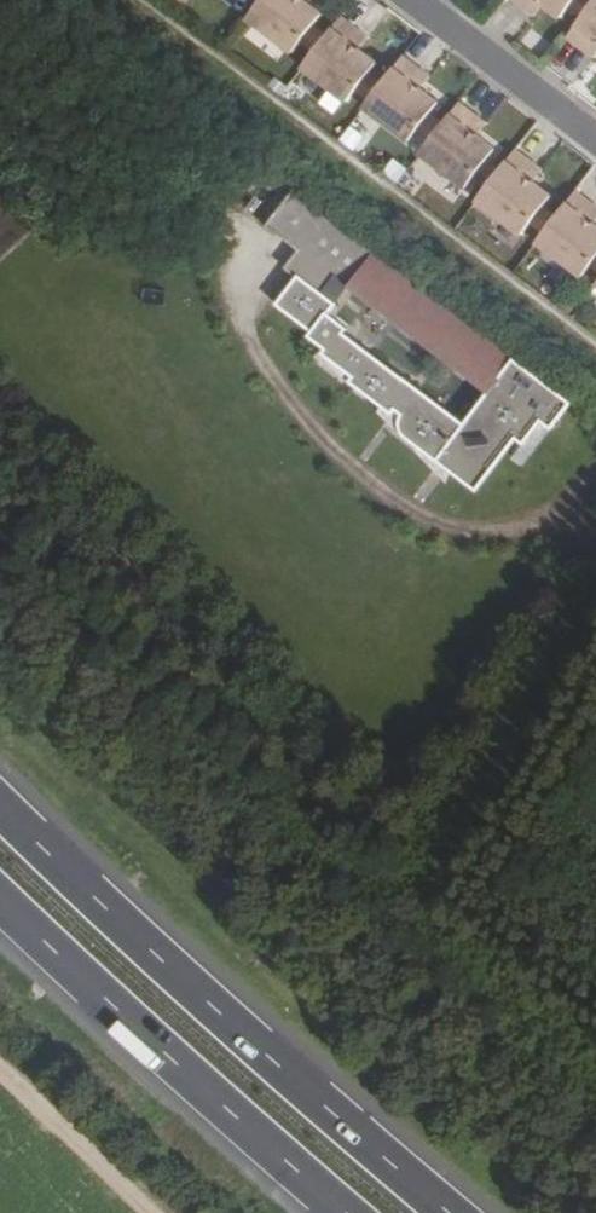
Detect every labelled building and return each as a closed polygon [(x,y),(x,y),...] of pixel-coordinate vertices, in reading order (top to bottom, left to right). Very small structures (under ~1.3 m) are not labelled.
[(251,21),(296,54),(325,16),(306,2),(303,0),(266,0),(251,21)] [(530,11),(538,0),(514,0),(530,11)] [(538,0),(530,11),(535,16),(544,4),(538,0)] [(544,4),(562,18),(576,0),(538,0),(544,4)] [(568,37),(590,53),(595,45),(595,0),(568,37)] [(364,34),(343,19),(306,69),(352,102),(379,65),(355,47),(364,34)] [(364,34),(355,47),(361,51),(370,39),(364,34)] [(426,73),(405,58),(368,108),(413,142),(441,104),(423,90),(417,86),(426,73)] [(426,73),(417,86),(423,90),(432,78),(426,73)] [(482,120),(461,104),(423,155),(469,189),(498,150),(479,136),(473,132),(482,120)] [(482,120),(473,132),(479,136),(488,125),(482,120)] [(539,167),(517,151),(480,202),(525,236),(554,197),(535,184),(529,179),(539,167)] [(539,167),(529,179),(535,184),(545,171),(539,167)] [(294,185),(267,221),(299,245),(347,281),(374,246),(294,185)] [(577,193),(539,243),(585,277),(595,263),(595,226),(595,225),(589,221),(595,212),(595,207),(577,193)] [(327,290),(330,304),(347,281),(299,245),(287,261),(299,270),(327,290)] [(374,246),(347,281),(485,387),(513,351),(374,246)] [(571,397),(513,351),(485,387),(463,417),(344,327),(348,323),(332,310),(330,304),(327,290),(299,270),(278,298),(311,323),(326,340),(323,345),(355,369),(351,373),(385,398),(389,394),(397,401),(395,407),(394,411),(396,418),(399,423),(436,453),(453,431),(463,439),(446,460),(473,481),(513,431),(523,438),(543,413),(552,420),(571,397)]
